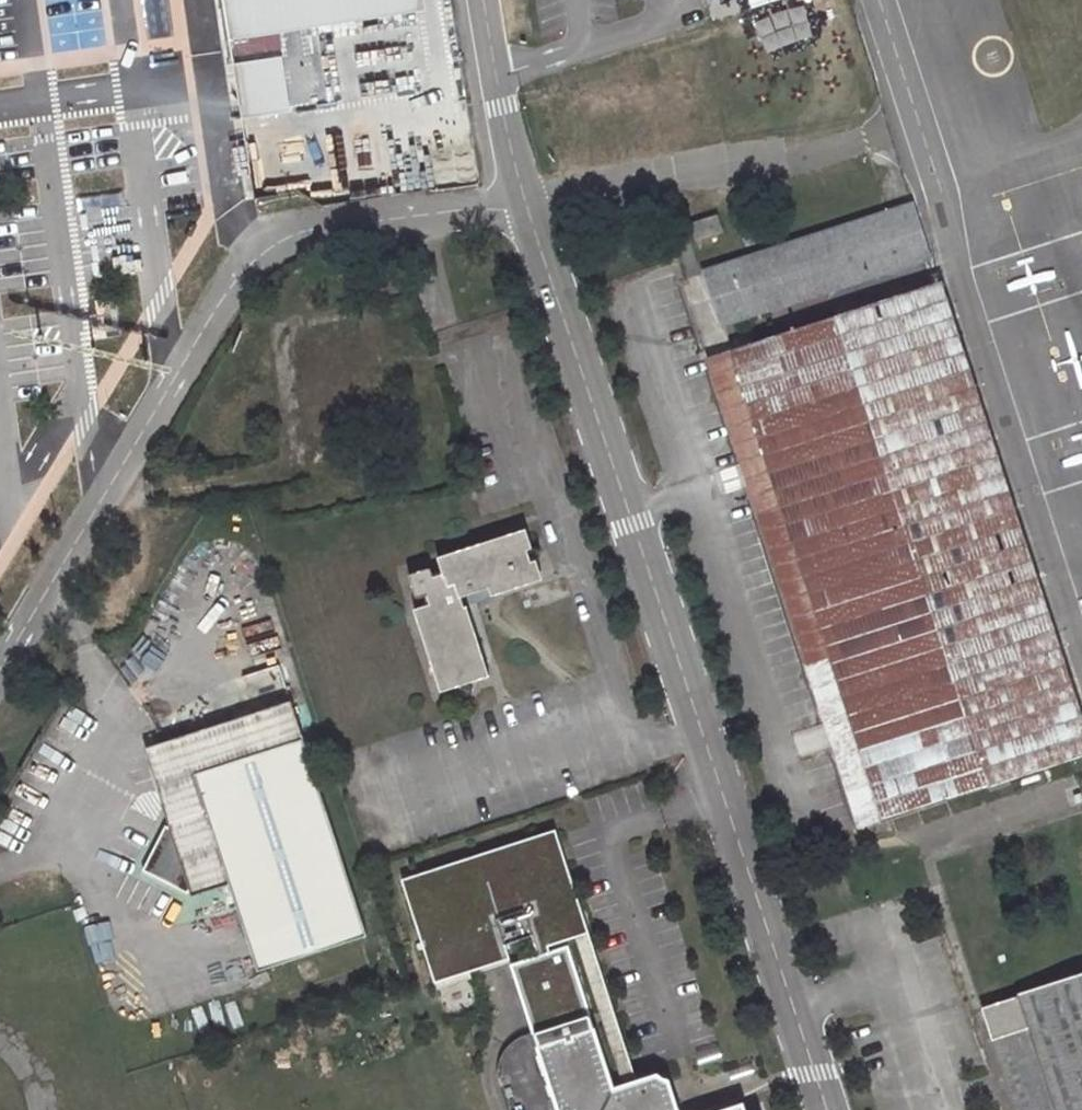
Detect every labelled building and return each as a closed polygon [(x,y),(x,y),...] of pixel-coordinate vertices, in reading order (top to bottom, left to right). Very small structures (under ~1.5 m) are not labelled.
[(425,0),(221,0),(227,42),(427,14),(425,0)] [(752,11),(784,0),(748,0),(752,11)] [(281,59),(231,67),(240,122),(289,114),(281,59)] [(724,326),(929,260),(912,207),(706,271),(716,302),(724,326)] [(716,215),(690,223),(696,241),(722,233),(716,215)] [(884,816),(1071,754),(1081,750),(1081,725),(938,286),(733,354),(884,816)] [(884,816),(733,354),(708,362),(859,825),(884,816)] [(491,595),(539,579),(523,531),(438,558),(443,576),(432,578),(430,571),(410,577),(416,597),(427,595),(430,605),(416,610),(440,690),(488,674),(468,609),(462,611),(460,604),(458,599),(489,590),(491,595)] [(197,777),(300,744),(288,706),(147,751),(169,826),(208,815),(197,777)] [(362,934),(300,744),(197,777),(208,815),(169,826),(146,868),(192,894),(230,882),(256,968),(362,934)] [(531,935),(539,959),(551,956),(547,943),(588,931),(554,830),(401,879),(435,982),(509,958),(505,943),(531,935)] [(539,959),(512,967),(535,1034),(590,1015),(568,950),(551,956),(539,959)] [(1018,995),(1019,997),(983,1008),(1018,1109),(1081,1109),(1081,974),(1018,995)] [(590,1015),(535,1034),(539,1048),(594,1030),(590,1015)] [(560,1109),(678,1109),(670,1084),(653,1076),(614,1089),(594,1030),(539,1048),(560,1109)]
